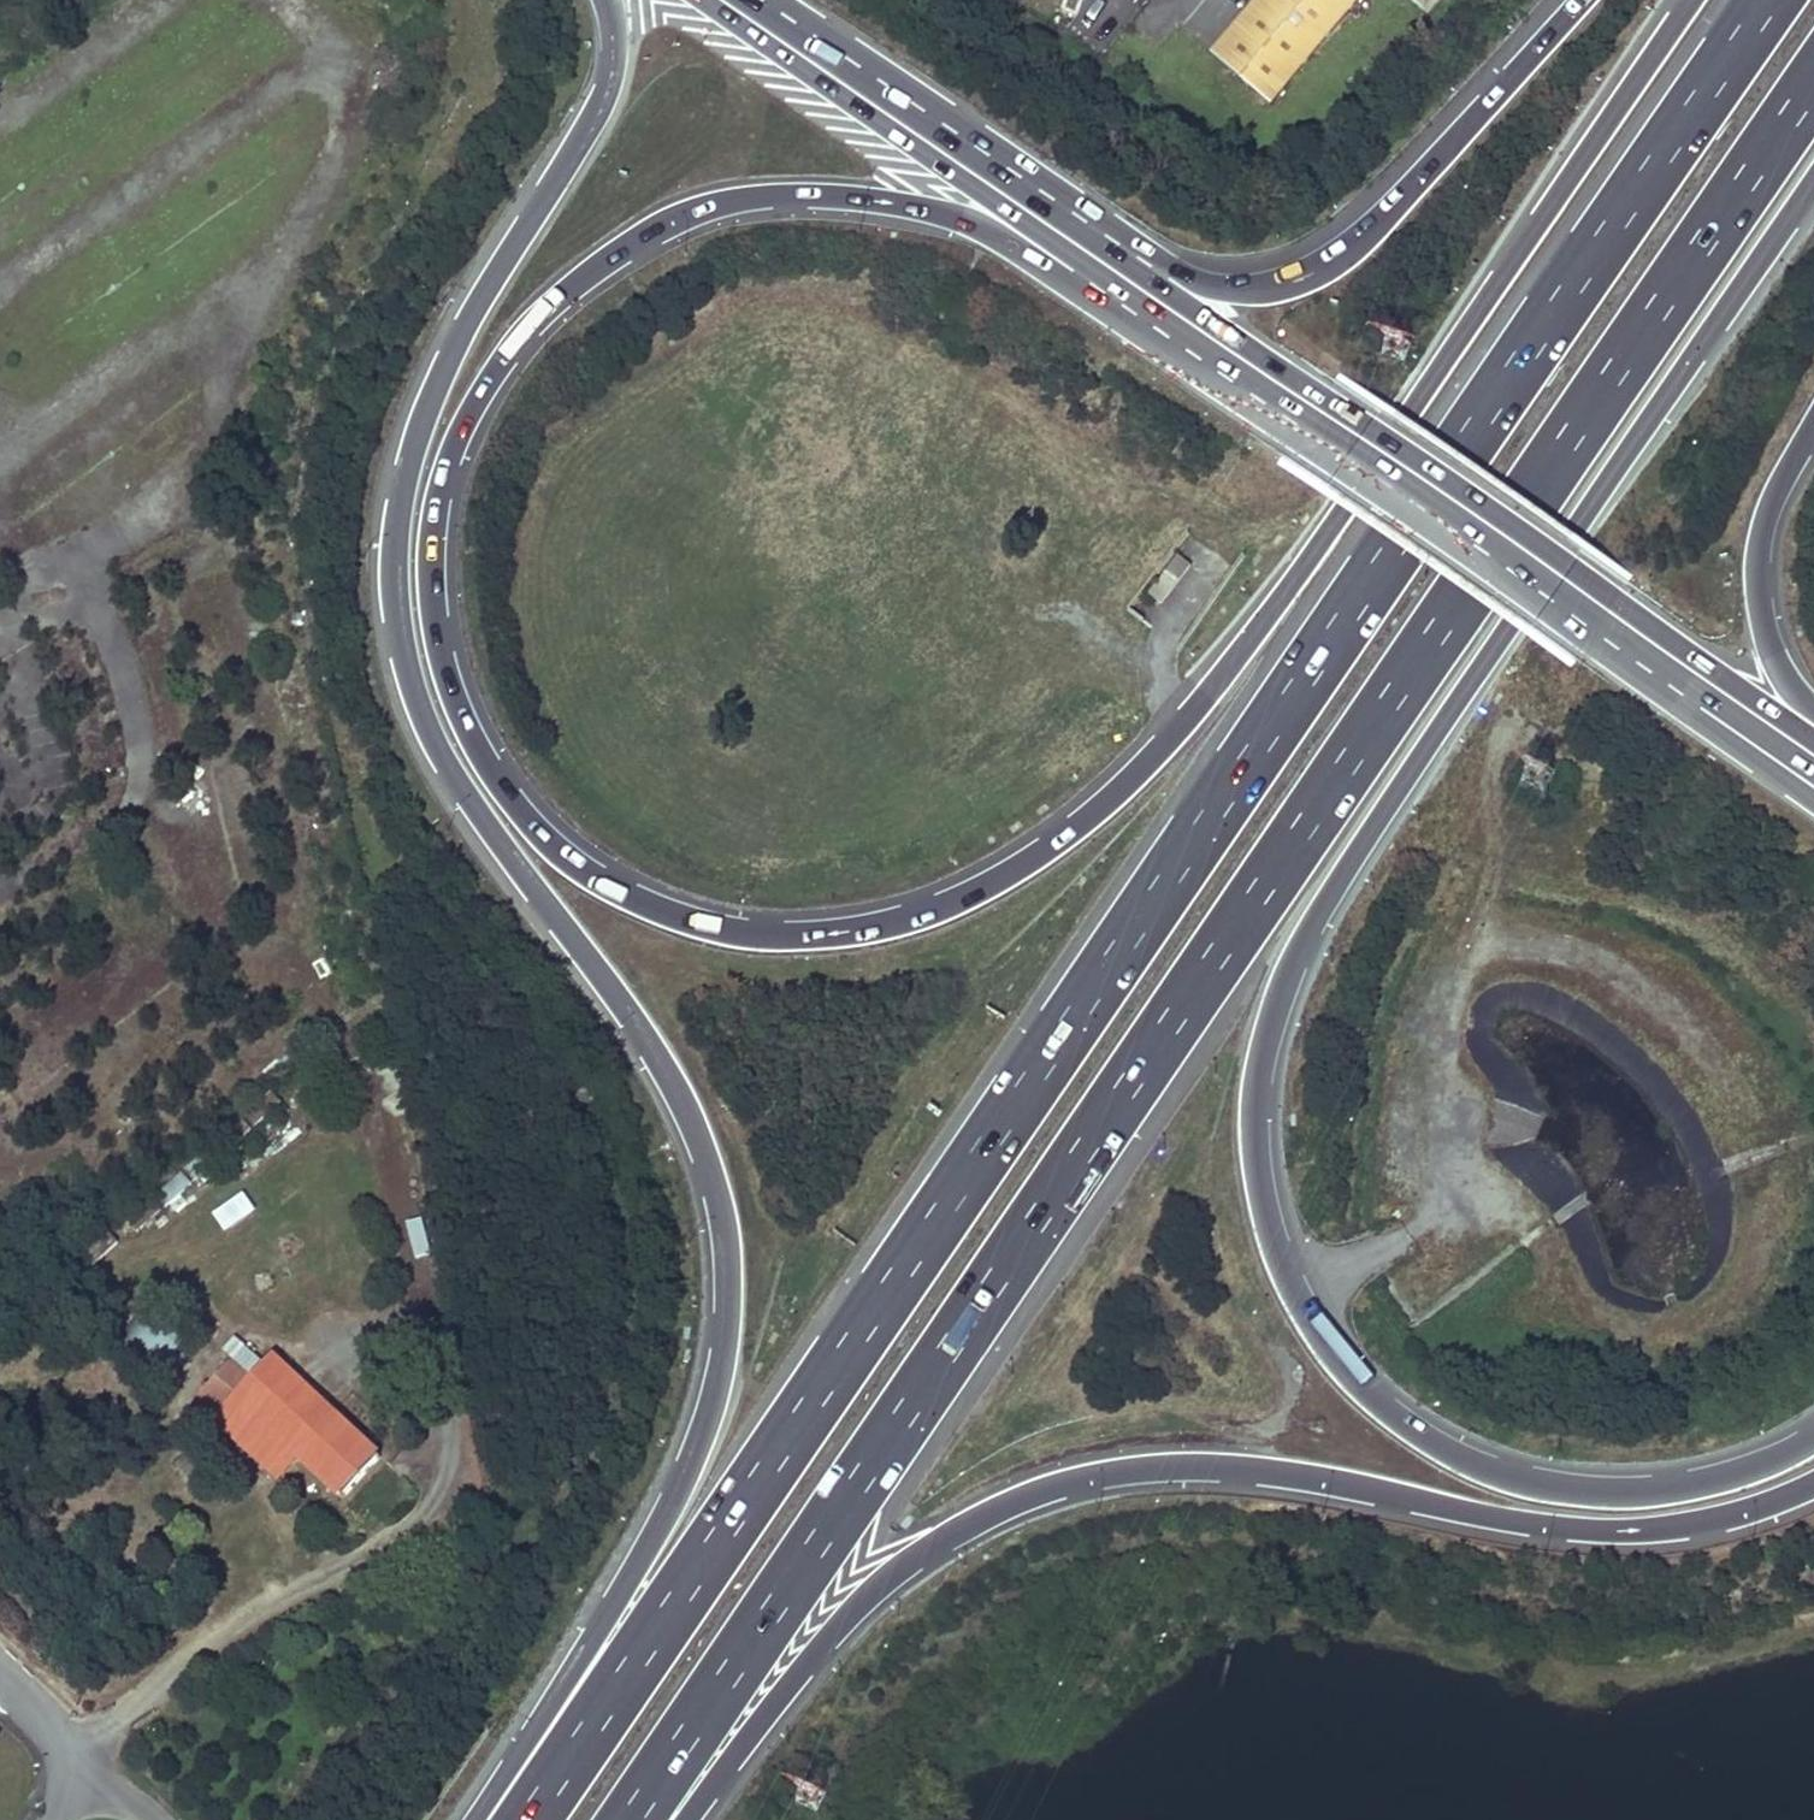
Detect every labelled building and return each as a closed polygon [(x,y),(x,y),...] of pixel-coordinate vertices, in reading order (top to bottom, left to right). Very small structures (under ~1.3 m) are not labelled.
[(1345,0),(1253,0),(1208,54),(1261,99),(1345,0)] [(1191,564),(1179,554),(1151,592),(1163,601),(1191,564)] [(212,1213),(222,1234),(256,1217),(246,1196),(212,1213)] [(378,1459),(271,1358),(249,1383),(228,1363),(193,1403),(275,1479),(296,1457),(340,1498),(378,1459)]
